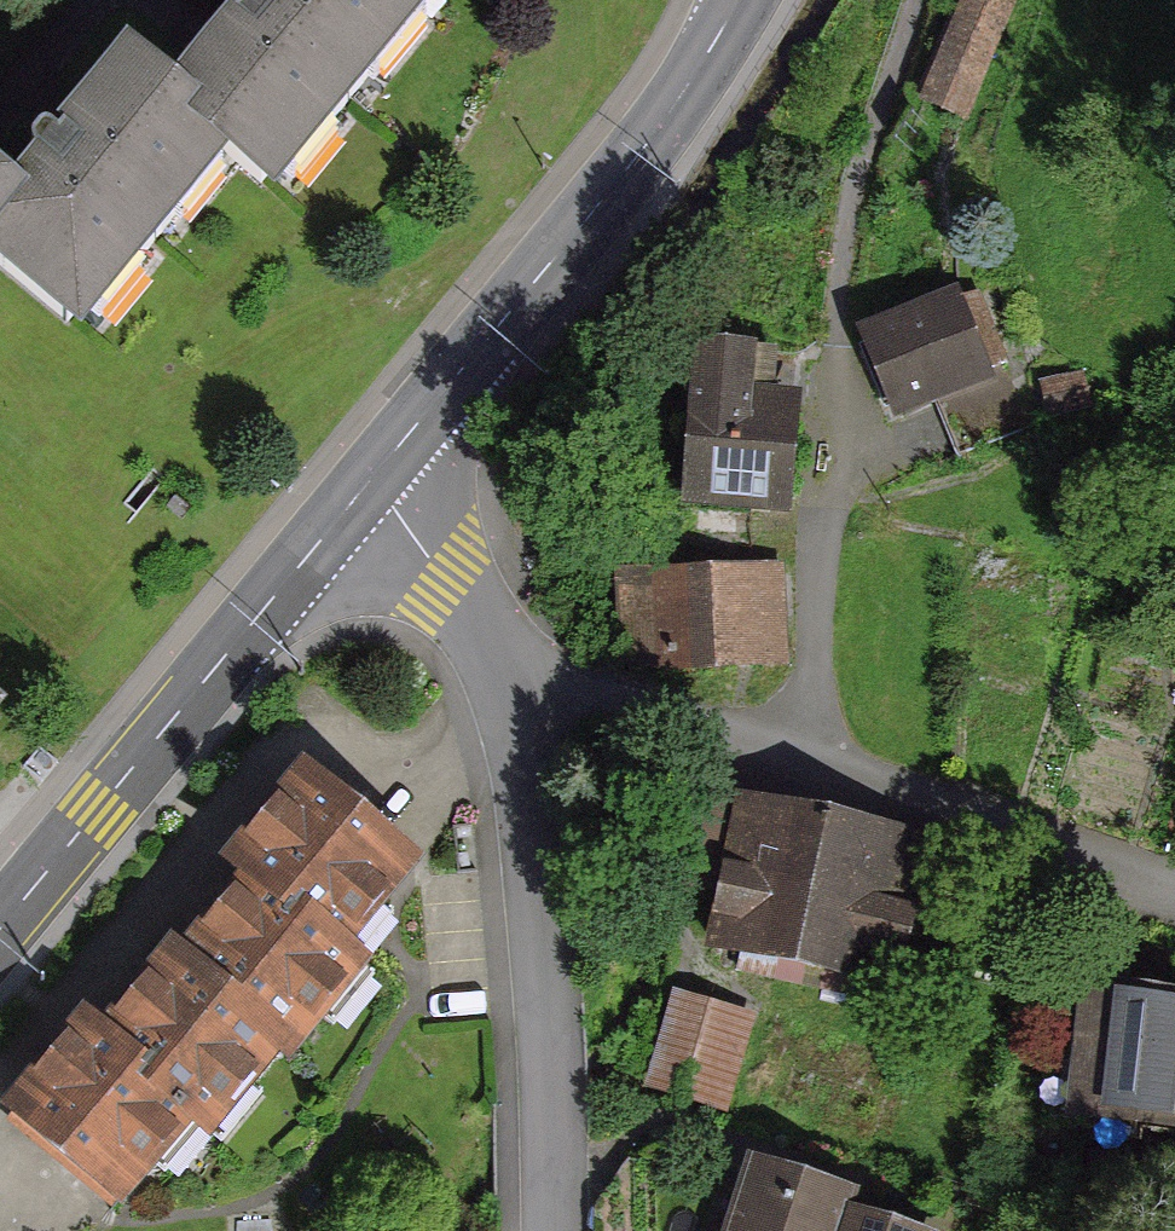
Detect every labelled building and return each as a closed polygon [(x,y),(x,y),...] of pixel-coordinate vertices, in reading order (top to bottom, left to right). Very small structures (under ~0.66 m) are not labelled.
[(188,83),(216,105),(207,116),(244,146),(290,183),(438,0),(255,0),(188,83)] [(1019,0),(958,0),(908,100),(968,129),(1029,5),(1019,0)] [(26,181),(0,214),(0,243),(101,324),(244,146),(207,116),(216,105),(188,83),(137,43),(26,181)] [(26,181),(0,160),(0,214),(26,181)] [(954,294),(868,327),(895,400),(982,367),(954,294)] [(687,489),(781,497),(789,393),(750,390),(754,346),(700,342),(687,489)] [(770,569),(637,574),(641,658),(774,653),(770,569)] [(250,868),(185,947),(281,1025),(295,1037),(363,954),(342,937),(408,856),(301,769),(231,853),(250,868)] [(963,846),(741,806),(714,957),(935,998),(963,846)] [(207,1114),(281,1025),(185,947),(174,938),(112,1013),(97,1002),(16,1101),(122,1187),(192,1102),(207,1114)] [(1088,986),(1077,1102),(1174,1112),(1174,995),(1088,986)] [(653,1099),(739,1115),(759,1015),(673,998),(653,1099)] [(851,1191),(761,1161),(738,1230),(837,1230),(844,1211),(851,1191)] [(844,1211),(837,1230),(905,1230),(844,1211)]
